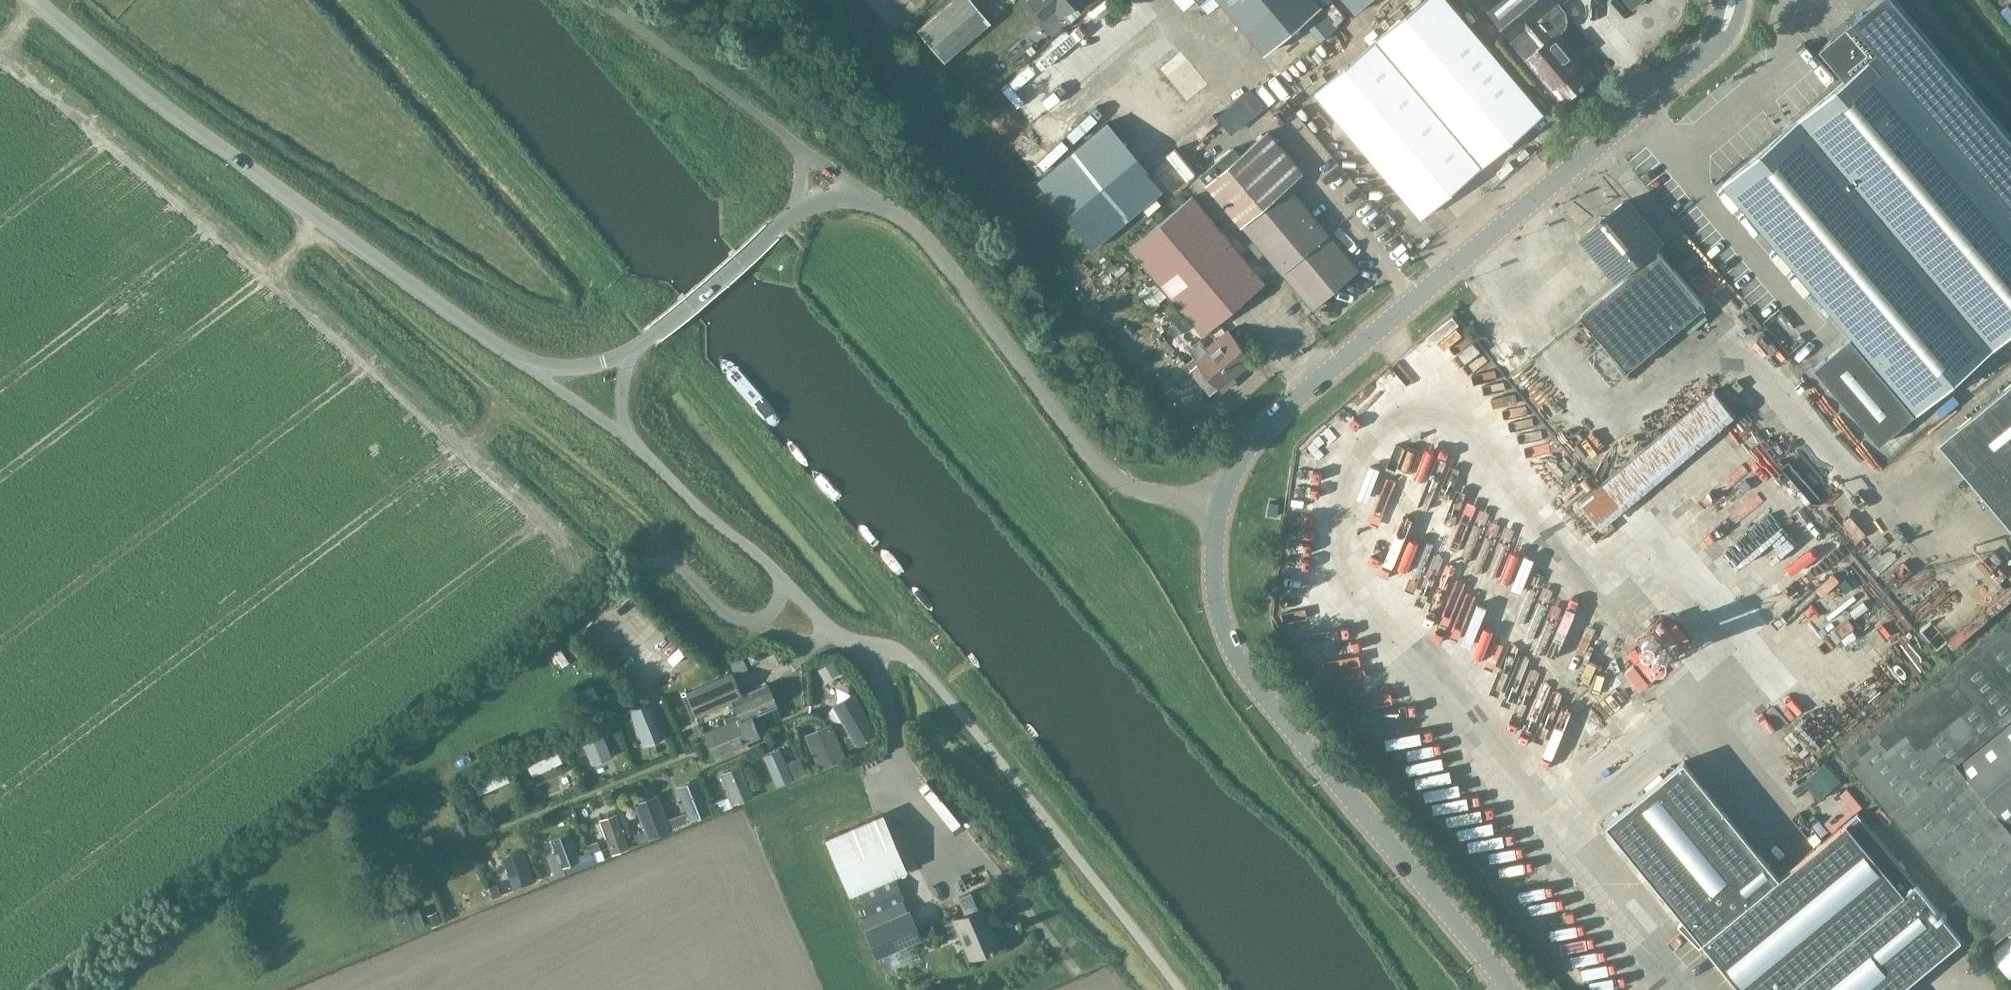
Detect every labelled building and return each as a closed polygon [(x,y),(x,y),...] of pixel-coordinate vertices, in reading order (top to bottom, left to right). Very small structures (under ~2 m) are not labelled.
[(902,13),(922,0),(893,0),(902,13)] [(988,21),(970,0),(951,0),(917,29),(942,59),(988,21)] [(1080,0),(1026,0),(1042,19),(1054,9),(1061,16),(1080,0)] [(1338,27),(1315,0),(1218,0),(1265,55),(1304,21),(1321,41),(1338,27)] [(1371,0),(1339,0),(1352,15),(1371,0)] [(1543,114),(1446,0),(1426,0),(1376,42),(1482,166),(1543,114)] [(1515,43),(1527,58),(1554,90),(1555,89),(1565,101),(1580,89),(1582,91),(1586,88),(1584,86),(1593,78),(1594,77),(1558,34),(1553,38),(1552,37),(1551,37),(1542,27),(1541,27),(1518,0),(1478,0),(1515,43)] [(1541,27),(1542,27),(1551,37),(1552,37),(1553,38),(1558,34),(1563,29),(1564,26),(1564,21),(1563,18),(1559,13),(1563,10),(1559,5),(1565,0),(1518,0),(1541,27)] [(1634,10),(1645,0),(1625,0),(1634,10)] [(1724,181),(1853,334),(1815,366),(1881,443),(1918,411),(2010,333),(2010,134),(1898,0),(1883,0),(1822,51),(1845,79),(1724,181)] [(1369,13),(1374,24),(1391,15),(1385,5),(1369,13)] [(1421,218),(1482,166),(1376,42),(1315,94),(1421,218)] [(1180,52),(1160,69),(1167,77),(1187,60),(1180,52)] [(959,74),(971,67),(964,56),(952,63),(959,74)] [(1288,82),(1299,73),(1292,64),(1281,73),(1288,82)] [(1106,123),(1037,181),(1093,248),(1162,191),(1106,123)] [(1242,225),(1287,188),(1306,171),(1269,128),(1230,162),(1224,154),(1200,175),(1242,225)] [(1313,310),(1358,271),(1287,188),(1242,225),(1241,226),(1313,310)] [(1579,237),(1616,281),(1666,238),(1629,195),(1579,237)] [(1204,335),(1264,284),(1191,198),(1130,249),(1204,335)] [(1628,369),(1628,368),(1706,303),(1659,248),(1582,313),(1604,340),(1587,355),(1614,386),(1630,371),(1628,369)] [(1181,317),(1169,327),(1177,336),(1189,326),(1181,317)] [(1234,378),(1254,360),(1228,331),(1208,348),(1210,351),(1197,362),(1198,363),(1189,370),(1210,394),(1219,387),(1223,392),(1236,380),(1234,378)] [(1451,338),(1432,350),(1439,362),(1458,350),(1451,338)] [(1474,344),(1449,371),(1462,382),(1486,355),(1474,344)] [(1942,440),(2010,524),(2010,382),(1942,440)] [(1599,524),(1732,412),(1714,390),(1581,502),(1599,524)] [(1775,426),(1770,415),(1748,426),(1753,436),(1775,426)] [(1748,464),(1762,474),(1769,465),(1756,454),(1748,464)] [(1811,519),(1861,496),(1849,470),(1799,494),(1811,519)] [(1884,548),(1858,561),(1863,571),(1889,557),(1884,548)] [(1841,754),(1995,941),(2010,927),(2010,613),(1841,754)] [(1651,638),(1671,659),(1688,643),(1669,622),(1651,638)] [(779,661),(782,653),(774,651),(771,658),(779,661)] [(736,673),(747,668),(741,654),(730,658),(736,673)] [(823,678),(836,670),(832,663),(819,671),(823,678)] [(775,704),(771,694),(767,684),(742,694),(732,671),(686,691),(697,716),(732,700),(739,715),(741,719),(752,714),(775,704)] [(571,708),(590,707),(589,689),(571,689),(571,708)] [(832,705),(856,745),(877,732),(853,692),(832,705)] [(632,719),(643,745),(666,735),(651,700),(619,713),(623,723),(632,719)] [(1394,707),(1355,711),(1357,725),(1396,721),(1394,707)] [(741,719),(739,715),(703,731),(715,760),(749,745),(747,741),(761,735),(752,714),(741,719)] [(804,735),(819,769),(847,758),(831,723),(804,735)] [(580,731),(569,735),(578,756),(587,752),(592,764),(611,755),(600,729),(582,736),(580,731)] [(542,744),(534,747),(536,753),(545,749),(542,744)] [(763,756),(776,785),(793,778),(780,748),(763,756)] [(1807,748),(1792,761),(1802,772),(1817,759),(1807,748)] [(522,765),(528,781),(553,771),(547,755),(522,765)] [(1914,880),(1855,810),(1776,873),(1680,760),(1604,824),(1682,917),(1676,921),(1698,943),(1701,940),(1743,989),(1896,989),(1960,936),(1914,880)] [(733,805),(753,796),(739,765),(719,774),(733,805)] [(471,782),(467,773),(459,777),(463,786),(471,782)] [(473,791),(505,782),(503,774),(471,783),(473,791)] [(689,821),(711,812),(698,778),(676,787),(689,821)] [(1856,807),(1849,796),(1843,799),(1835,785),(1815,797),(1829,822),(1856,807)] [(634,804),(648,839),(672,829),(658,794),(634,804)] [(717,812),(726,808),(722,798),(713,802),(717,812)] [(848,893),(906,868),(882,812),(825,837),(848,893)] [(599,820),(612,854),(629,848),(617,813),(599,820)] [(551,840),(562,867),(581,859),(569,832),(551,840)] [(597,841),(588,844),(591,853),(600,849),(597,841)] [(523,850),(504,857),(514,887),(534,881),(523,850)] [(896,878),(859,893),(867,913),(860,916),(876,955),(879,953),(885,969),(911,958),(905,943),(920,936),(909,908),(907,909),(902,898),(904,897),(896,878)] [(492,898),(499,895),(495,884),(488,886),(492,898)] [(969,955),(998,944),(981,902),(953,914),(954,915),(944,919),(950,934),(959,930),(969,955)] [(424,924),(418,910),(407,914),(413,929),(424,924)] [(426,914),(431,925),(440,922),(435,911),(426,914)] [(1611,969),(1629,989),(1643,989),(1644,989),(1620,962),(1611,969)]
